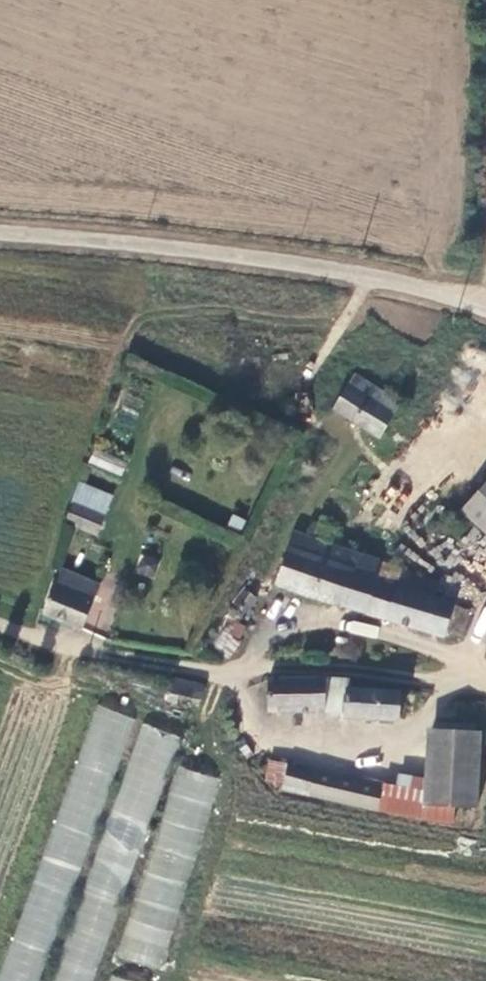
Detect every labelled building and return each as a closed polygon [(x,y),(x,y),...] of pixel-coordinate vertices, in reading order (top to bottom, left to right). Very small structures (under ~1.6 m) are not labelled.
[(353,374),(334,407),(379,432),(398,399),(353,374)] [(120,476),(126,464),(95,450),(89,462),(120,476)] [(463,508),(485,529),(485,484),(463,508)] [(78,496),(67,524),(94,535),(105,507),(78,496)] [(436,597),(379,578),(384,560),(337,544),(340,535),(313,526),(309,536),(298,532),(281,583),(347,606),(348,604),(448,637),(451,630),(459,605),(436,597)] [(151,577),(157,559),(141,554),(135,572),(151,577)] [(442,579),(384,560),(379,578),(436,597),(442,579)] [(80,628),(99,585),(61,569),(42,612),(80,628)] [(259,598),(241,588),(234,599),(237,603),(232,609),(232,614),(235,619),(241,620),(245,616),(250,610),(251,612),(259,598)] [(472,609),(459,605),(451,630),(463,634),(472,609)] [(377,638),(379,626),(346,619),(344,632),(377,638)] [(232,650),(244,626),(233,621),(221,644),(232,650)] [(338,679),(267,679),(267,713),(338,712),(338,679)] [(208,687),(176,681),(172,700),(204,705),(208,687)] [(399,720),(400,690),(349,688),(348,718),(399,720)] [(177,734),(138,722),(54,980),(92,980),(115,909),(121,910),(177,734)] [(421,804),(454,806),(475,807),(480,732),(426,729),(423,777),(421,804)] [(452,820),(454,806),(421,804),(423,777),(405,775),(403,784),(383,779),(382,783),(288,763),(283,784),(409,816),(452,820)] [(164,973),(217,777),(174,765),(136,904),(128,902),(113,959),(164,973)]
